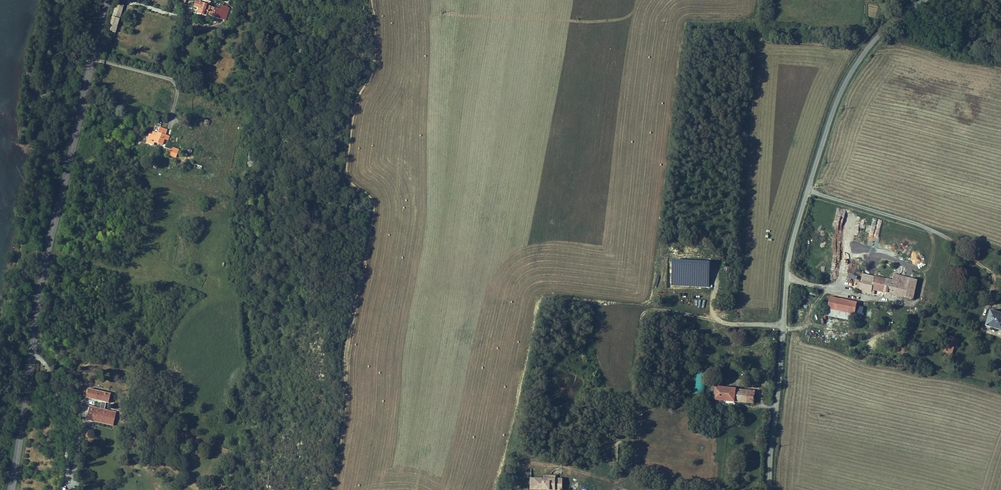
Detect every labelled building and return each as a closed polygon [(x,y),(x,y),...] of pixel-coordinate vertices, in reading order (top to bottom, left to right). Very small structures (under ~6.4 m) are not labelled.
[(107,36),(110,37),(111,31),(115,32),(117,26),(115,26),(117,19),(119,19),(123,4),(116,2),(107,36)] [(221,9),(195,2),(194,7),(199,9),(197,14),(206,16),(206,14),(225,20),(229,8),(222,6),(221,9)] [(165,135),(166,130),(166,124),(160,122),(157,133),(153,132),(152,135),(149,134),(146,143),(152,145),(153,142),(162,145),(164,139),(163,139),(164,135),(165,135)] [(170,149),(168,155),(175,158),(176,153),(172,151),(172,150),(170,149)] [(864,266),(861,282),(858,282),(856,290),(871,294),(872,289),(913,299),(917,280),(891,273),(889,279),(873,275),(874,269),(864,266)] [(857,303),(830,297),(827,309),(855,314),(857,303)] [(827,309),(826,315),(853,320),(855,314),(827,309)] [(986,326),(1000,330),(1000,313),(990,310),(986,326)] [(949,344),(948,345),(954,347),(957,348),(959,339),(951,337),(949,344)] [(734,401),(735,390),(735,389),(715,387),(714,399),(734,401)] [(86,398),(101,401),(106,402),(108,403),(110,393),(88,389),(86,398)] [(746,402),(748,391),(735,390),(734,401),(746,402)] [(113,426),(113,424),(88,418),(91,406),(89,406),(86,419),(113,426)] [(116,412),(104,409),(104,410),(100,409),(100,408),(91,406),(88,418),(113,424),(116,412)] [(718,417),(719,412),(711,411),(711,416),(713,416),(713,419),(720,420),(721,417),(718,417)] [(562,477),(529,478),(529,489),(562,489),(562,477)]
